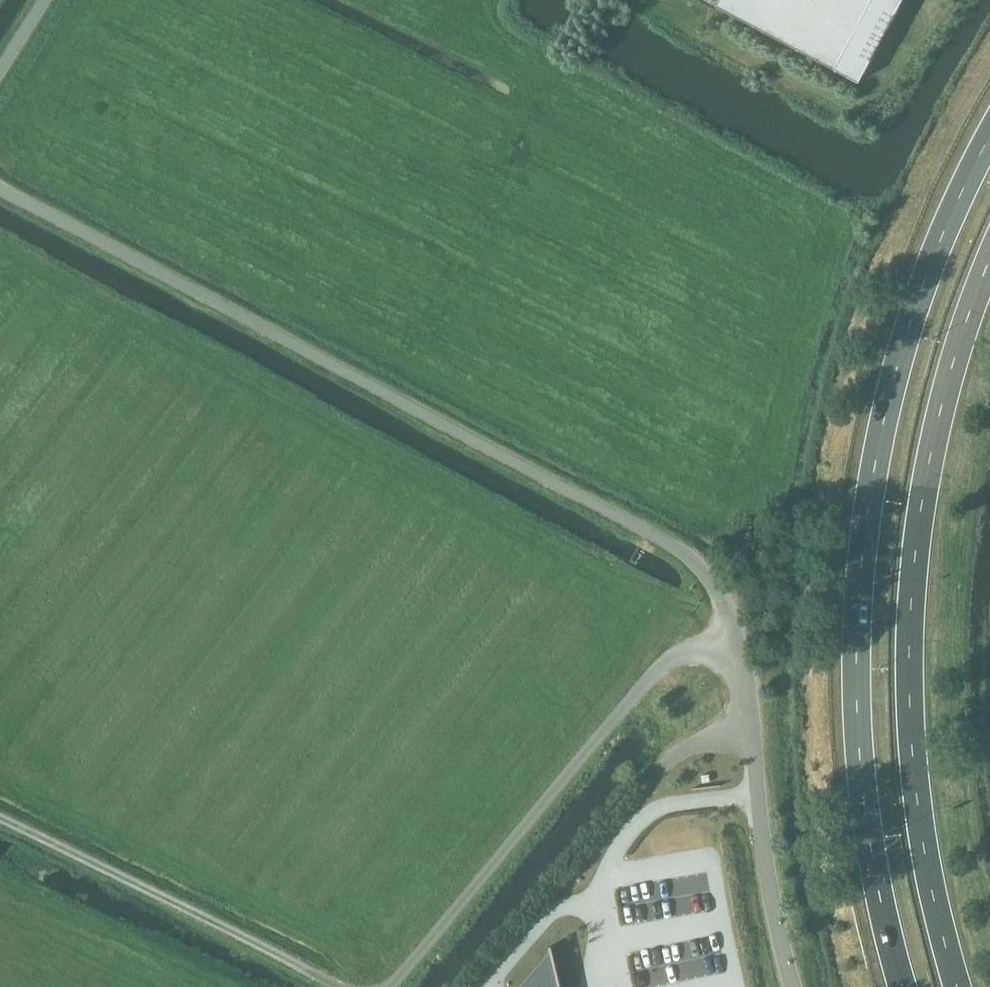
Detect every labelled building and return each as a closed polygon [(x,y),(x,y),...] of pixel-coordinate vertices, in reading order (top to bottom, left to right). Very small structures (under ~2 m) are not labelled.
[(825,71),(828,66),(859,82),(903,0),(720,0),(716,6),(818,61),(815,66),(825,71)] [(552,946),(550,946),(551,951),(520,986),(562,986),(552,946)]
